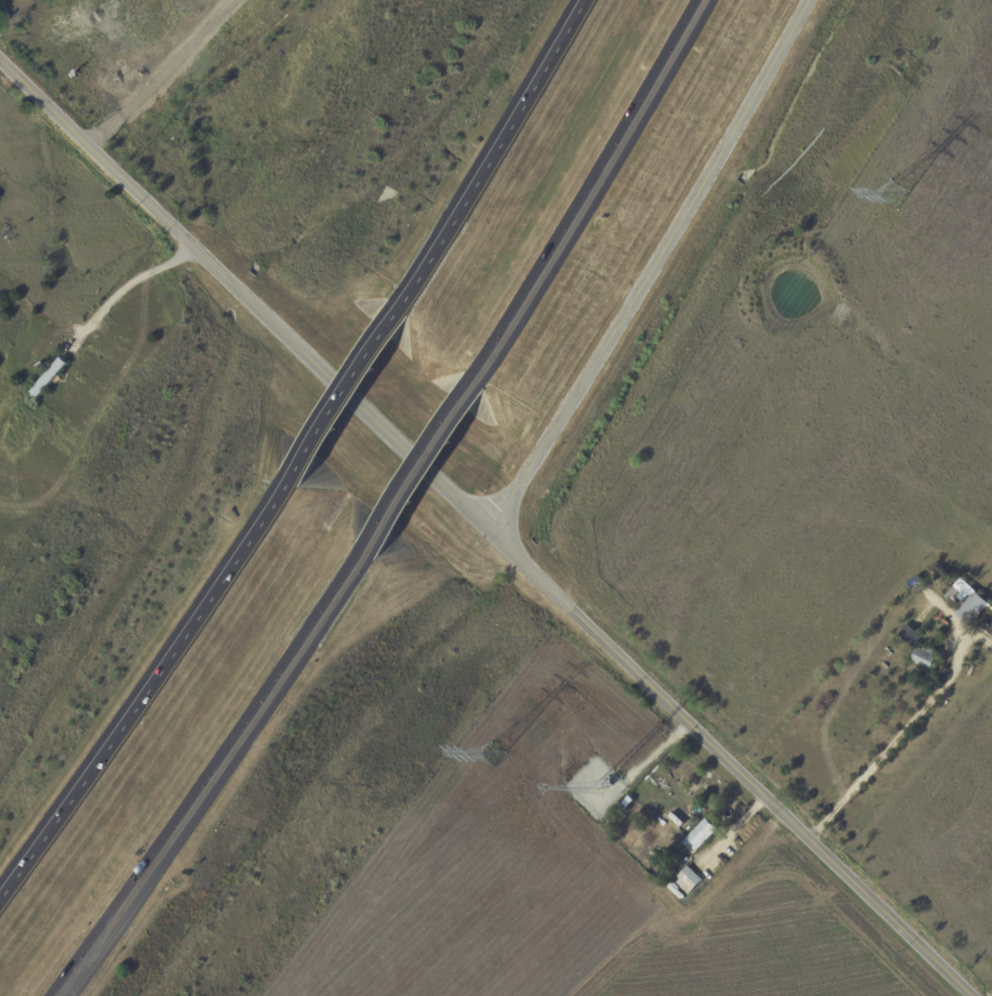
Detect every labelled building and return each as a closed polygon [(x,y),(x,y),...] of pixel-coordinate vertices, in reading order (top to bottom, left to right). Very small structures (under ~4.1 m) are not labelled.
[(66,360),(70,364),(40,399),(33,392),(63,358),(66,360)] [(976,591),(991,606),(991,616),(976,633),(956,613),(959,610),(944,596),(962,578),(971,586),(966,591),(972,596),(976,591)] [(900,633),(908,624),(923,637),(914,648),(899,634),(900,633)] [(910,661),(918,646),(924,649),(926,645),(938,650),(936,655),(938,656),(935,661),(939,663),(936,669),(933,667),(931,671),(910,661)] [(602,781),(611,780),(612,786),(603,788),(602,781)] [(696,852),(694,854),(682,843),(706,818),(718,830),(696,852)] [(695,873),(702,880),(688,895),(676,883),(680,879),(678,877),(688,866),(695,873)]
